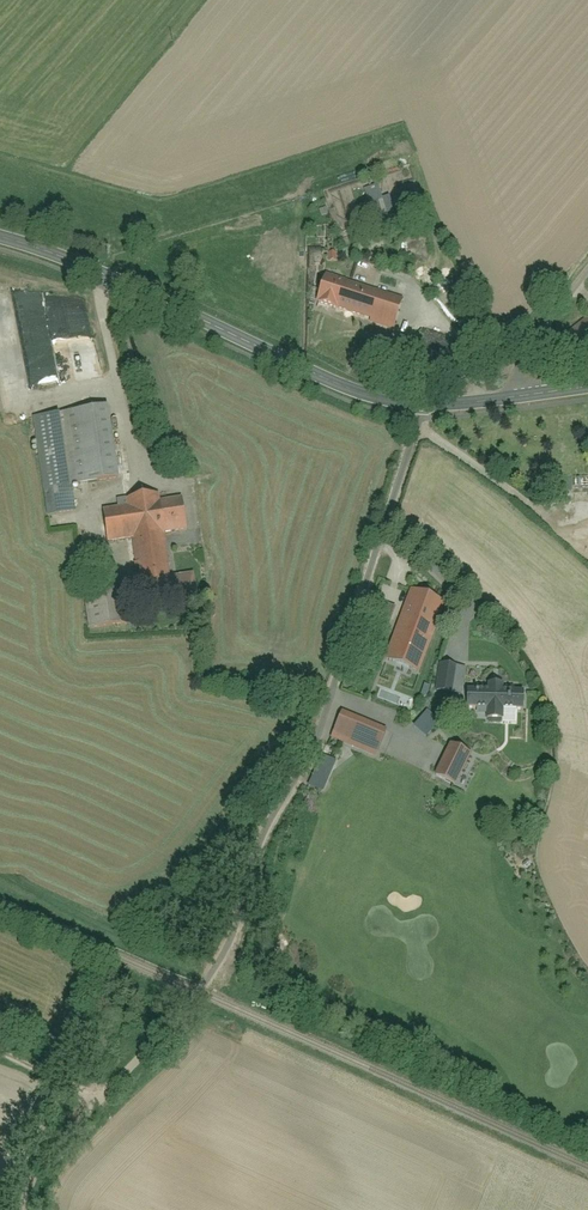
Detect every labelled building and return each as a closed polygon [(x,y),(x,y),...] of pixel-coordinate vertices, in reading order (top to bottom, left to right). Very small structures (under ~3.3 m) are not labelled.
[(380,188),(366,192),(375,223),(389,219),(380,188)] [(327,275),(317,306),(396,330),(405,299),(327,275)] [(582,361),(587,356),(587,322),(565,342),(582,361)] [(108,410),(36,420),(50,518),(78,514),(73,486),(118,480),(108,410)] [(133,541),(142,604),(176,599),(167,536),(189,533),(185,502),(162,506),(161,495),(127,500),(129,511),(103,515),(108,545),(133,541)] [(413,592),(386,663),(421,677),(449,606),(413,592)] [(441,666),(436,695),(462,700),(467,671),(441,666)] [(259,679),(256,694),(276,699),(280,683),(259,679)] [(471,687),(470,712),(527,713),(528,689),(471,687)] [(346,712),(335,737),(377,754),(387,729),(346,712)] [(449,746),(434,778),(457,789),(472,757),(449,746)]
